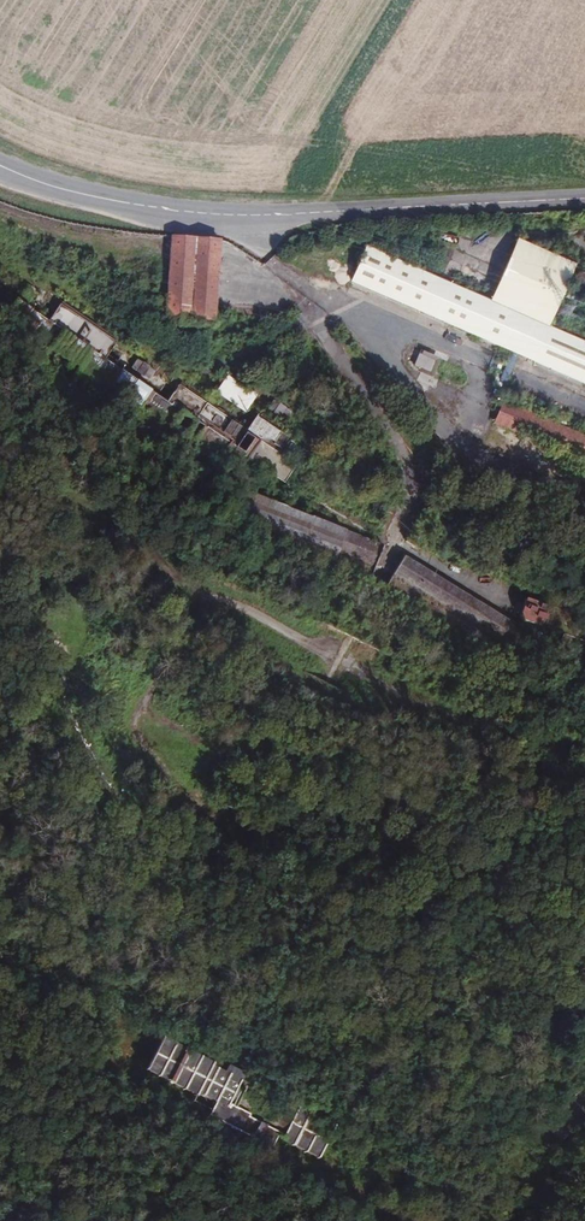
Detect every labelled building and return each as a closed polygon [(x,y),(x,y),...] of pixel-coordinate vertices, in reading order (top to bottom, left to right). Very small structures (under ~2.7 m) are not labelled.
[(340,247),(340,241),(340,233),(314,234),(314,241),(315,247),(340,247)] [(222,240),(171,236),(165,311),(217,318),(222,240)] [(516,241),(489,301),(549,328),(576,267),(516,241)] [(365,246),(350,282),(584,385),(584,344),(549,328),(489,301),(365,246)] [(48,322),(17,301),(5,319),(232,470),(240,457),(243,452),(167,401),(105,360),(48,322)] [(59,303),(48,322),(105,360),(116,342),(59,303)] [(418,354),(413,367),(432,374),(431,377),(461,389),(467,374),(418,354)] [(129,368),(147,383),(156,373),(137,358),(129,368)] [(225,377),(215,394),(246,413),(256,395),(225,377)] [(178,384),(167,401),(243,452),(240,457),(283,484),(294,464),(276,452),(285,437),(253,417),(246,430),(178,384)] [(501,402),(493,423),(584,461),(584,436),(501,402)] [(375,568),(383,545),(246,491),(238,516),(375,568)] [(513,656),(526,631),(404,555),(390,578),(513,656)] [(519,619),(542,625),(548,603),(525,597),(519,619)] [(212,1063),(161,1036),(144,1070),(196,1097),(198,1095),(213,1105),(209,1117),(269,1149),(277,1133),(247,1118),(247,1115),(226,1104),(242,1074),(225,1066),(222,1072),(211,1066),(212,1063)] [(334,1124),(296,1105),(279,1140),(317,1160),(334,1124)]
